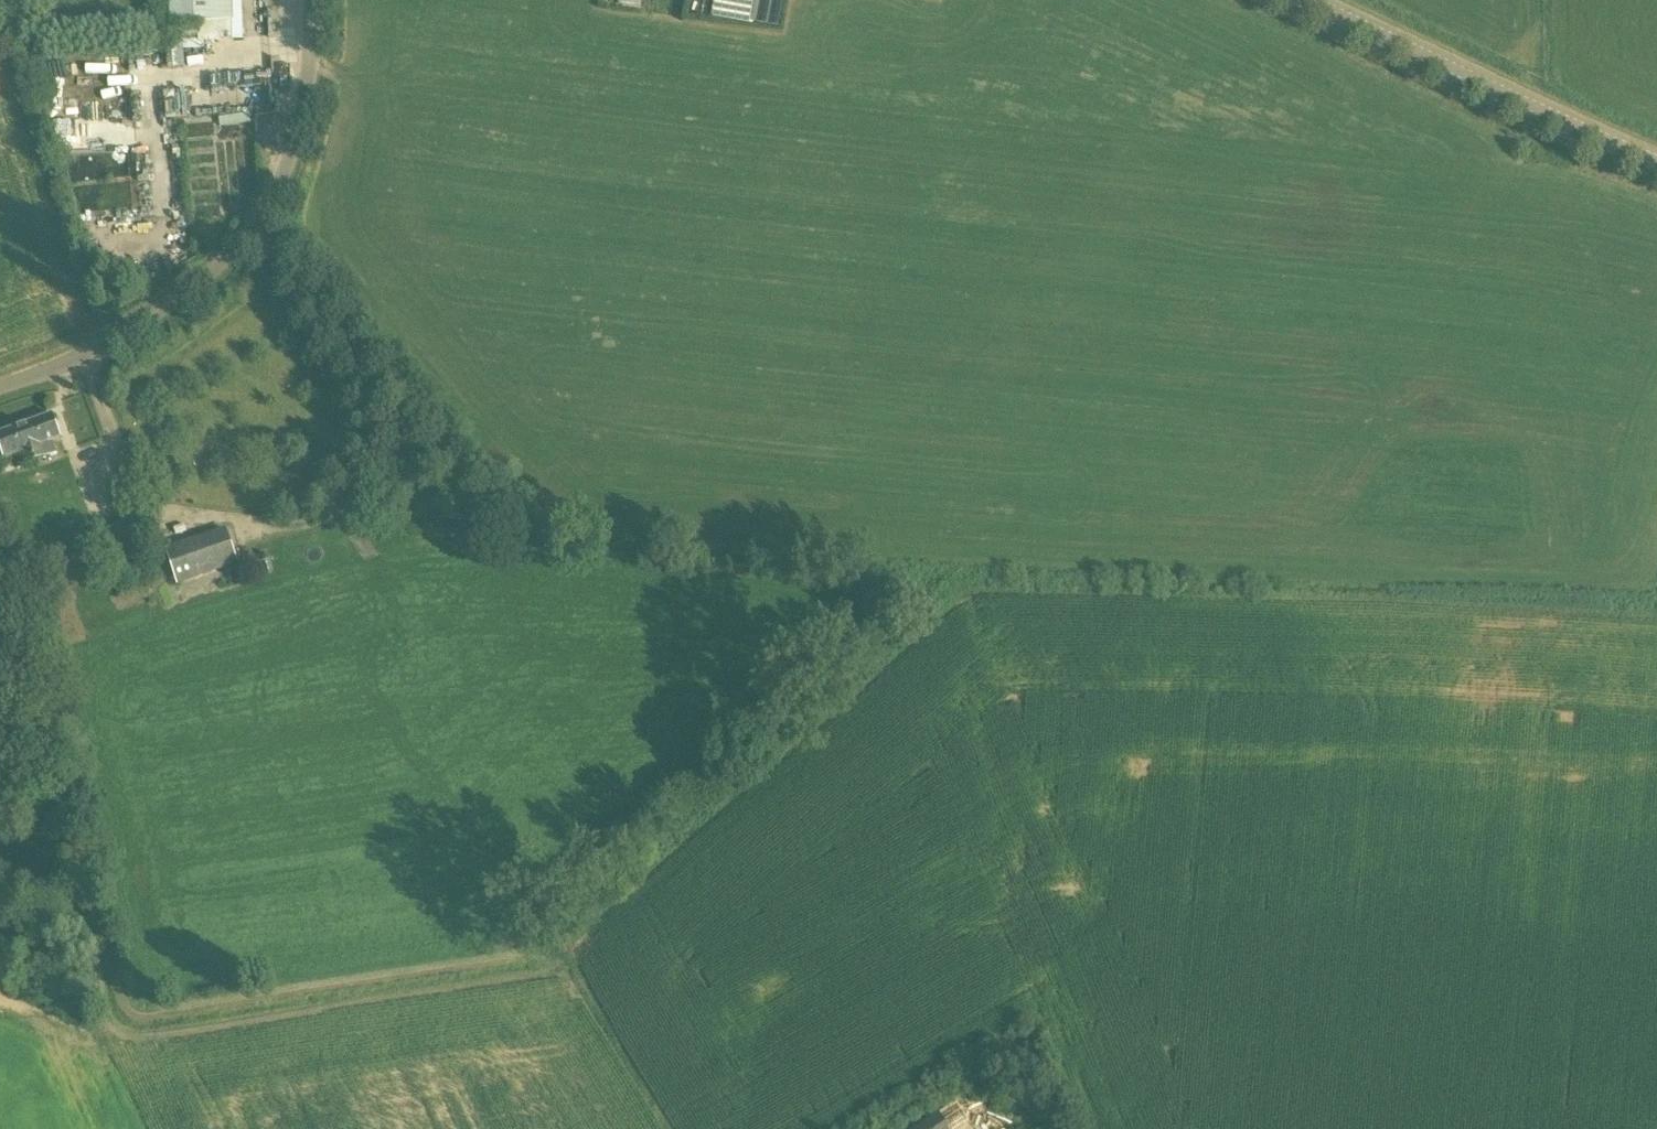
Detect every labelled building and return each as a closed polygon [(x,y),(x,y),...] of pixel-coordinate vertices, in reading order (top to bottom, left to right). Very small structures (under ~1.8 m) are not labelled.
[(232,18),(231,0),(170,0),(171,20),(232,18)] [(166,34),(165,63),(180,64),(180,34),(166,34)] [(262,72),(204,71),(203,83),(262,84),(262,72)] [(269,142),(264,112),(251,114),(257,144),(269,142)] [(135,237),(137,224),(120,221),(118,235),(135,237)] [(58,454),(53,442),(61,439),(53,415),(0,434),(0,446),(5,459),(12,457),(16,469),(58,454)] [(178,586),(239,564),(226,528),(165,549),(178,586)]
